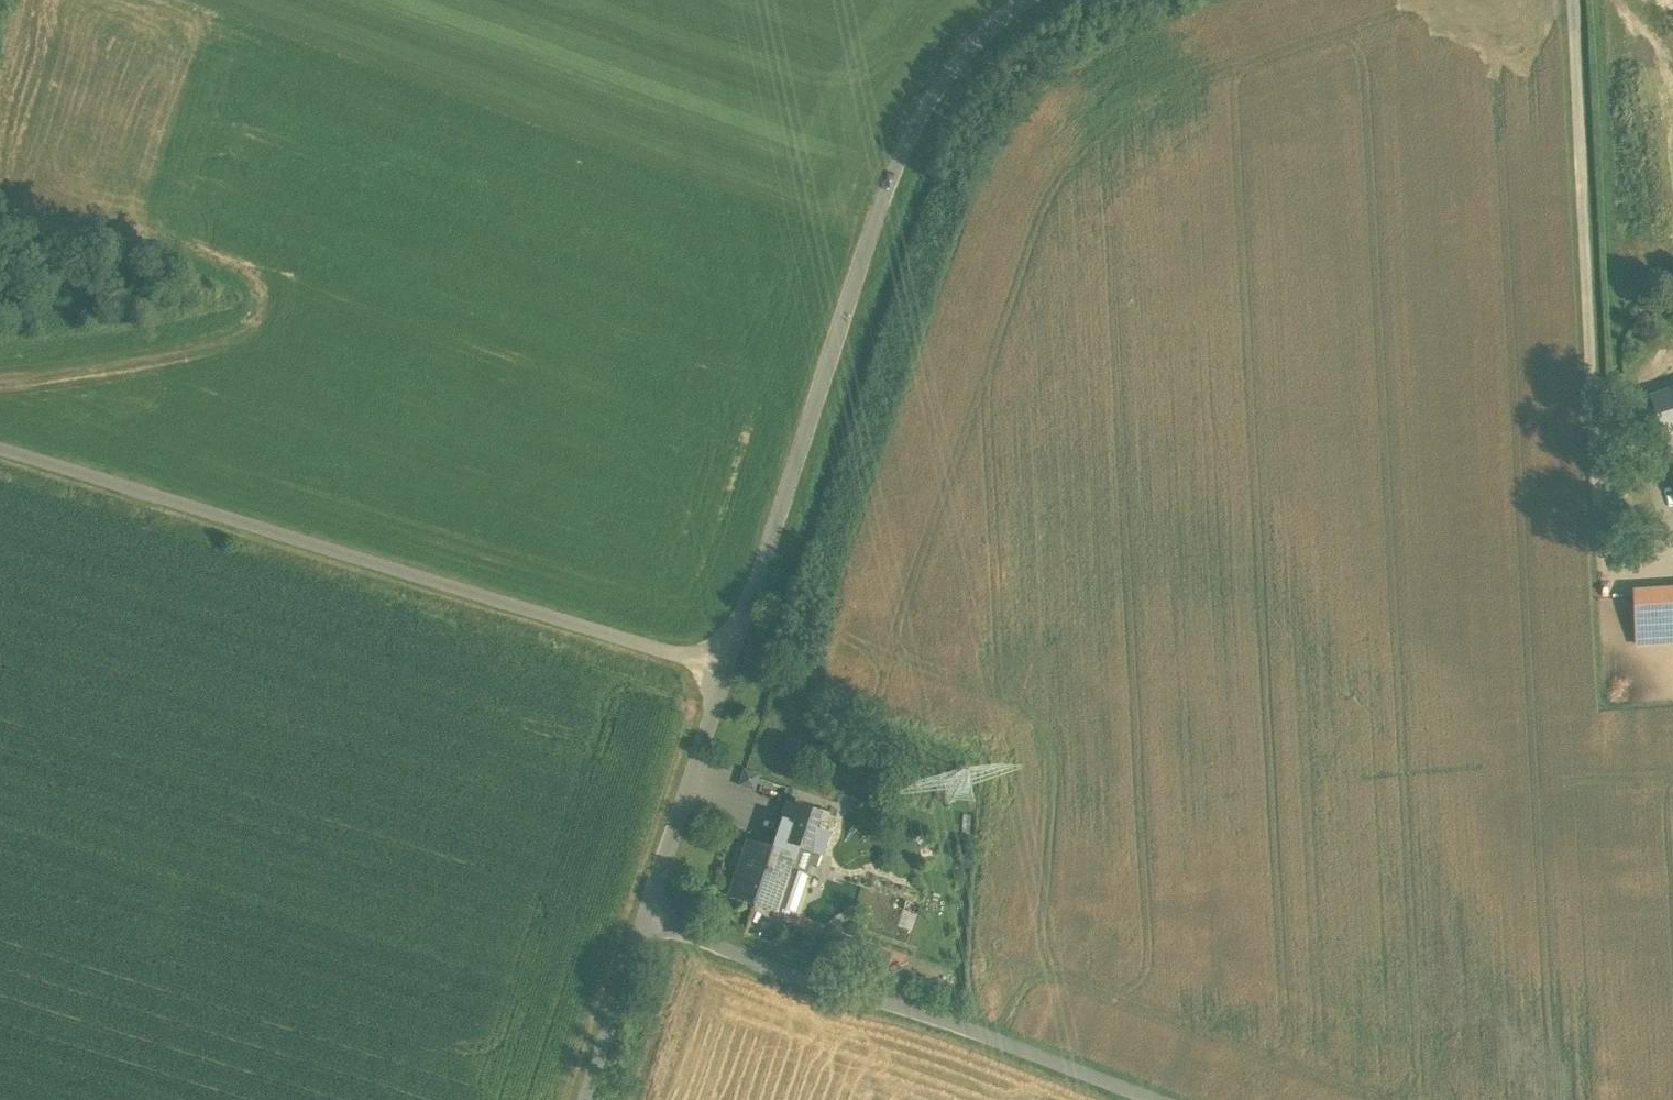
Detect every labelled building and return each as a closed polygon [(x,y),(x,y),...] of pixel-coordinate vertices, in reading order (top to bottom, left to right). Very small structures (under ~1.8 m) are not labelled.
[(1650,395),(1664,439),(1666,439),(1672,437),(1672,388),(1650,395)] [(1633,585),(1634,598),(1636,643),(1672,641),(1672,583),(1633,585)] [(746,784),(760,789),(765,775),(751,769),(746,784)] [(833,820),(796,807),(785,841),(822,853),(833,820)] [(794,858),(749,843),(732,895),(777,911),(794,858)] [(860,912),(908,919),(911,896),(863,889),(860,912)] [(920,928),(924,914),(910,909),(906,924),(920,928)]
